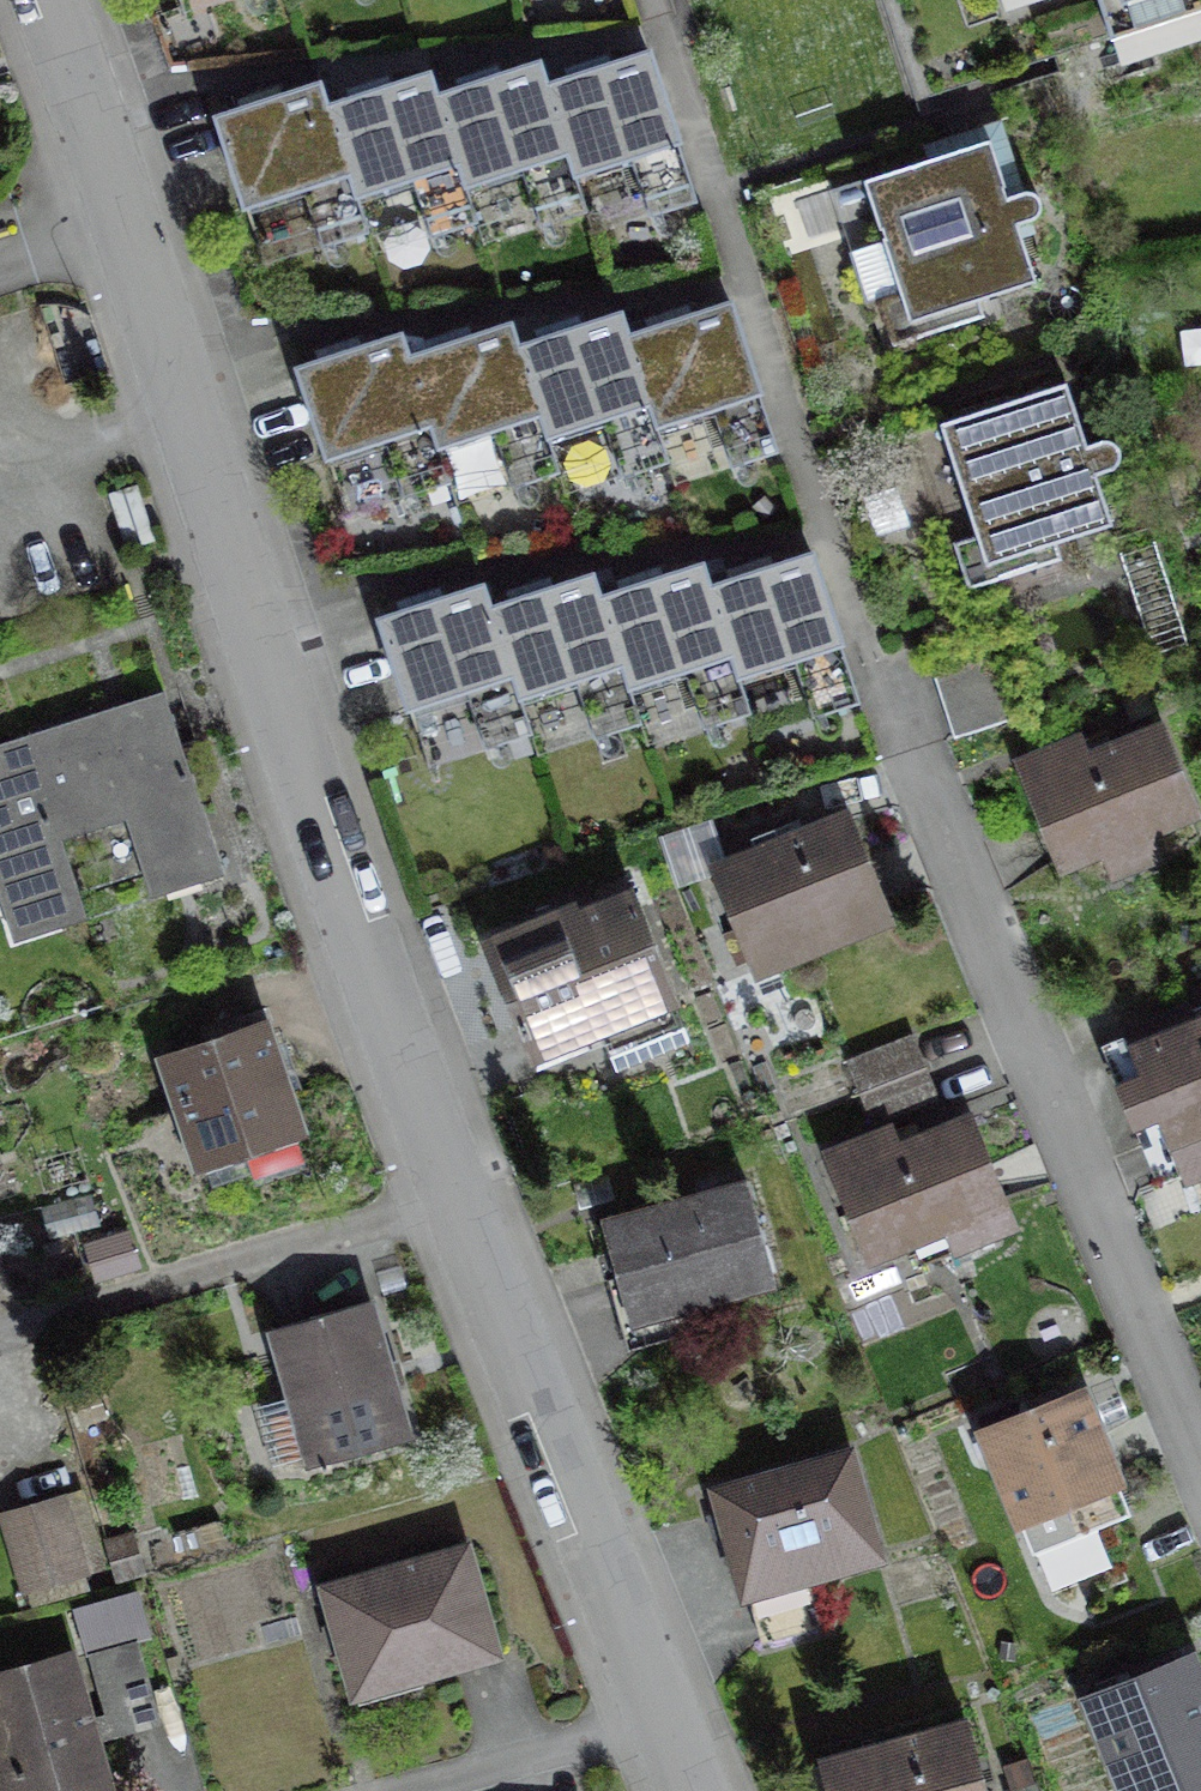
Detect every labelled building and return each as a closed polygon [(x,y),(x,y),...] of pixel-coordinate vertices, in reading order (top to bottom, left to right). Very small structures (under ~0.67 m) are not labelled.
[(967,27),(1054,0),(958,0),(967,27)] [(1091,71),(1193,39),(1181,0),(1069,0),(1091,71)] [(566,160),(576,189),(674,157),(644,64),(545,96),(566,160)] [(454,175),(460,195),(566,160),(545,96),(538,74),(432,109),(454,175)] [(344,182),(352,208),(454,175),(432,109),(425,86),(323,119),(344,182)] [(315,94),(213,127),(242,215),(344,182),(323,119),(315,94)] [(982,145),(852,187),(899,335),(1033,292),(1015,237),(1031,232),(1024,213),(1020,198),(1001,204),(982,145)] [(651,411),(660,437),(756,406),(728,317),(631,348),(651,411)] [(546,422),(553,443),(651,411),(631,348),(622,322),(524,354),(546,422)] [(428,430),(437,458),(546,422),(524,354),(516,328),(406,364),(428,430)] [(400,344),(297,377),(325,463),(428,430),(406,364),(400,344)] [(1049,394),(926,434),(968,570),(1090,529),(1078,487),(1092,479),(1102,466),(1096,452),(1086,452),(1069,457),(1049,394)] [(143,487),(115,494),(129,549),(157,541),(143,487)] [(729,661),(737,685),(837,652),(809,565),(708,599),(729,661)] [(620,672),(628,694),(729,661),(708,599),(701,575),(599,609),(620,672)] [(511,682),(519,706),(620,672),(599,609),(590,581),(488,615),(511,682)] [(482,596),(382,629),(411,715),(511,682),(488,615),(482,596)] [(38,735),(72,839),(137,818),(162,894),(240,868),(181,688),(38,735)] [(1072,741),(1003,764),(1042,881),(1088,865),(1095,886),(1156,865),(1145,834),(1187,820),(1157,732),(1078,759),(1072,741)] [(26,943),(99,920),(72,839),(38,735),(0,748),(0,864),(26,943)] [(718,863),(697,871),(702,884),(741,990),(882,940),(839,820),(718,863)] [(705,828),(654,846),(671,895),(702,884),(697,871),(718,863),(705,828)] [(563,904),(469,940),(518,1066),(661,1011),(616,893),(566,912),(563,904)] [(284,1019),(174,1056),(212,1168),(322,1130),(284,1019)] [(1126,1053),(1137,1080),(1096,1098),(1112,1134),(1144,1121),(1175,1195),(1200,1184),(1200,1021),(1126,1053)] [(840,1072),(852,1102),(924,1074),(912,1044),(840,1072)] [(935,1103),(924,1074),(852,1102),(863,1131),(935,1103)] [(884,1132),(811,1160),(857,1276),(933,1246),(943,1271),(1011,1244),(964,1124),(892,1153),(884,1132)] [(12,1177),(0,1144),(0,1181),(12,1177)] [(732,1186),(591,1226),(621,1332),(762,1292),(732,1186)] [(388,1299),(278,1331),(317,1462),(427,1430),(388,1299)] [(1073,1393),(961,1436),(999,1536),(1111,1493),(1073,1393)] [(845,1454),(703,1491),(733,1606),(875,1568),(845,1454)] [(94,1494),(9,1518),(30,1593),(116,1570),(94,1494)] [(486,1543),(335,1583),(366,1698),(517,1658),(486,1543)] [(104,1718),(111,1744),(170,1727),(147,1646),(98,1660),(114,1715),(104,1718)] [(111,1744),(104,1718),(85,1652),(0,1676),(0,1790),(124,1790),(111,1744)] [(1072,1704),(1103,1790),(1134,1790),(1200,1767),(1200,1734),(1176,1666),(1072,1704)] [(812,1765),(818,1790),(977,1790),(960,1726),(812,1765)]
